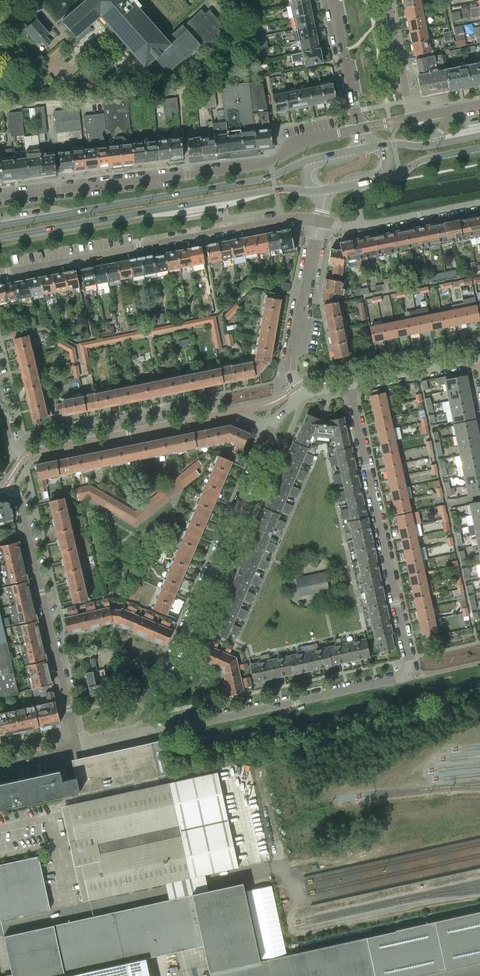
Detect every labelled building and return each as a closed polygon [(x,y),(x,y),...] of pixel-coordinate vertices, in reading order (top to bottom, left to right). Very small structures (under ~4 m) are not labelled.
[(62,21),(76,38),(100,16),(124,43),(145,68),(155,59),(168,74),(200,45),(203,41),(207,46),(222,33),(218,29),(222,25),(210,11),(205,14),(202,10),(187,22),(188,23),(184,27),(182,25),(172,34),(176,39),(170,44),(131,0),(86,0),(62,21)] [(471,13),(479,11),(479,1),(479,7),(470,9),(471,13)] [(283,20),(294,18),(312,14),(312,12),(310,12),(309,3),(296,5),(292,6),(288,6),(289,9),(286,9),(286,12),(282,12),(283,20)] [(423,17),(421,5),(405,8),(407,20),(423,17)] [(312,14),(294,18),(296,29),(315,26),(315,25),(313,25),(311,17),(313,16),(312,14)] [(410,32),(425,29),(423,17),(407,20),(410,32)] [(41,41),(46,47),(51,43),(46,37),(49,34),(36,20),(25,29),(38,44),(41,41)] [(289,43),(299,41),(316,38),(314,30),(315,29),(315,26),(296,29),(284,32),(286,38),(287,38),(289,43)] [(428,40),(425,29),(410,32),(412,44),(428,40)] [(316,38),(299,41),(289,43),(291,55),(301,53),(302,53),(319,49),(319,48),(318,48),(317,43),(318,42),(317,39),(316,38)] [(253,43),(255,50),(268,47),(266,40),(253,43)] [(428,40),(412,44),(415,56),(430,53),(428,40)] [(305,66),(322,63),(319,49),(302,53),(301,53),(291,55),(292,62),(304,60),(305,66)] [(449,92),(445,71),(442,55),(416,60),(419,76),(417,76),(422,97),(431,95),(435,94),(449,92)] [(466,66),(470,86),(471,86),(472,87),(475,86),(476,85),(479,84),(479,64),(466,66)] [(449,92),(449,90),(450,90),(452,91),(455,90),(455,89),(464,87),(465,88),(468,88),(469,86),(470,86),(466,66),(445,71),(449,92)] [(240,130),(253,128),(252,113),(251,110),(248,83),(221,86),(226,122),(227,131),(240,130)] [(252,113),(253,128),(254,128),(256,148),(272,146),(270,131),(268,113),(268,111),(262,84),(248,83),(251,110),(252,113)] [(336,100),(335,96),(333,84),(320,86),(323,103),(336,100)] [(308,88),(312,105),(323,103),(320,86),(308,88)] [(296,91),(299,107),(312,105),(308,88),(296,91)] [(284,93),(287,110),(299,107),(296,91),(284,93)] [(215,93),(209,94),(210,108),(217,107),(215,93)] [(275,112),(276,112),(287,110),(284,93),(272,95),(275,112)] [(172,117),(172,112),(178,112),(177,97),(162,99),(164,113),(165,113),(166,118),(172,117)] [(132,145),(131,136),(130,136),(129,135),(128,135),(127,134),(127,133),(126,133),(126,132),(126,131),(126,130),(127,129),(128,128),(128,127),(129,127),(130,127),(127,99),(102,102),(104,113),(105,130),(107,130),(108,130),(109,131),(110,132),(111,132),(111,133),(111,134),(111,135),(111,136),(110,137),(109,138),(109,139),(108,139),(107,139),(107,147),(110,166),(134,163),(132,145)] [(11,137),(24,135),(24,130),(23,121),(22,111),(8,113),(11,137)] [(83,150),(86,169),(110,166),(107,147),(107,139),(106,139),(105,139),(104,138),(103,138),(103,137),(102,136),(102,135),(102,134),(102,133),(102,132),(103,131),(104,130),(105,130),(104,113),(83,115),(87,150),(83,150)] [(216,153),(229,151),(227,131),(226,122),(212,123),(213,132),(213,133),(216,153)] [(243,150),(256,148),(254,128),(253,128),(240,130),(243,150)] [(240,130),(227,131),(229,151),(243,150),(240,130)] [(213,133),(200,135),(202,155),(216,153),(213,133)] [(189,156),(202,155),(200,135),(186,136),(189,156)] [(158,160),(183,157),(181,139),(156,142),(158,160)] [(14,177),(28,176),(25,151),(12,152),(11,142),(11,143),(14,177)] [(158,160),(156,142),(132,145),(134,163),(158,160)] [(14,177),(11,143),(1,144),(3,154),(0,154),(0,172),(1,179),(14,177)] [(74,170),(86,169),(83,150),(83,146),(71,147),(71,152),(59,153),(61,171),(61,172),(62,172),(74,170)] [(28,176),(42,174),(39,149),(25,151),(28,176)] [(39,149),(42,174),(56,172),(54,154),(47,155),(47,149),(39,150),(39,149)] [(466,219),(470,239),(479,237),(479,226),(478,216),(473,217),(472,216),(468,217),(467,218),(466,219)] [(452,242),(470,239),(466,219),(465,219),(464,218),(460,218),(459,220),(448,222),(452,242)] [(440,245),(452,242),(448,222),(443,223),(441,222),(437,223),(437,224),(435,225),(440,245)] [(422,248),(440,245),(435,225),(434,225),(433,224),(429,225),(429,226),(417,228),(421,245),(422,248)] [(409,250),(422,248),(421,245),(417,228),(412,229),(411,228),(407,229),(406,230),(405,231),(409,250)] [(292,241),(290,229),(278,231),(282,250),(296,248),(295,240),(292,241)] [(391,254),(409,250),(405,231),(404,231),(403,230),(399,231),(398,232),(387,234),(391,254)] [(281,251),(282,250),(278,231),(272,233),(271,231),(266,232),(266,234),(269,250),(280,248),(281,251)] [(257,253),(269,250),(266,234),(260,235),(259,234),(254,235),(257,253)] [(379,256),(391,254),(387,234),(381,235),(380,234),(376,235),(375,236),(378,252),(379,256)] [(244,252),(245,255),(257,253),(254,235),(254,236),(248,237),(247,236),(242,237),(242,238),(244,252)] [(361,260),(379,256),(378,252),(375,236),(373,237),(371,236),(368,236),(367,238),(356,240),(361,260)] [(233,257),(245,255),(244,252),(242,238),(236,239),(235,238),(230,239),(230,241),(233,257)] [(348,262),(361,260),(356,240),(352,241),(352,240),(343,241),(348,262)] [(221,260),(233,257),(230,241),(224,242),(223,241),(218,242),(218,243),(221,260)] [(348,262),(343,241),(339,242),(340,245),(336,246),(336,249),(331,248),(328,265),(334,266),(332,273),(341,275),(343,264),(348,263),(348,262)] [(208,262),(221,260),(218,243),(205,245),(208,262)] [(200,247),(195,248),(189,249),(192,265),(204,263),(200,247)] [(180,268),(192,265),(189,249),(183,250),(182,249),(178,250),(177,251),(180,268)] [(168,270),(180,268),(177,251),(171,252),(170,251),(166,252),(166,253),(165,253),(168,270)] [(156,272),(168,270),(165,253),(159,254),(159,253),(154,254),(154,255),(153,256),(156,272)] [(144,275),(156,272),(153,256),(147,257),(146,256),(142,256),(142,258),(141,258),(144,275)] [(132,277),(144,275),(141,258),(136,259),(135,258),(130,259),(130,260),(129,260),(132,277)] [(120,279),(132,277),(129,260),(124,261),(123,260),(118,261),(118,262),(117,262),(120,279)] [(121,284),(120,279),(117,262),(112,264),(111,262),(106,263),(106,265),(105,265),(108,279),(108,282),(109,286),(121,284)] [(96,284),(108,282),(108,279),(105,265),(99,266),(99,265),(94,266),(94,267),(93,267),(96,284)] [(84,286),(96,284),(93,267),(80,270),(84,286)] [(76,270),(64,273),(67,289),(79,287),(76,270)] [(64,273),(63,273),(62,272),(58,273),(57,274),(52,275),(55,292),(67,289),(64,273)] [(446,272),(428,276),(424,277),(426,282),(449,277),(448,272),(446,272)] [(52,275),(51,275),(50,274),(45,275),(45,276),(40,277),(43,294),(55,292),(52,275)] [(40,277),(39,278),(38,276),(34,277),(34,279),(28,280),(31,296),(43,294),(40,277)] [(428,276),(415,278),(416,284),(426,282),(424,277),(428,276)] [(397,282),(396,278),(395,278),(395,277),(383,280),(385,290),(397,288),(395,282),(397,282)] [(416,284),(415,278),(402,281),(401,277),(396,278),(397,282),(395,282),(397,288),(416,284)] [(333,279),(325,278),(324,284),(322,298),(323,303),(340,299),(341,295),(343,295),(344,290),(342,289),(343,282),(332,280),(333,279)] [(28,280),(27,280),(26,279),(22,280),(22,281),(16,282),(19,299),(31,296),(28,280)] [(16,282),(15,282),(15,281),(10,282),(10,283),(4,284),(7,301),(19,299),(16,282)] [(280,282),(279,289),(289,291),(291,283),(280,282)] [(266,297),(262,318),(277,320),(281,296),(278,296),(278,294),(270,292),(269,298),(266,297)] [(463,300),(463,303),(464,308),(467,323),(479,320),(475,298),(463,300)] [(324,305),(326,318),(343,315),(340,302),(324,305)] [(467,323),(464,308),(463,303),(451,306),(452,310),(455,325),(467,323)] [(455,325),(452,310),(451,306),(440,308),(441,313),(444,327),(455,325)] [(444,327),(441,313),(440,308),(428,310),(429,315),(432,330),(444,327)] [(408,334),(420,332),(417,317),(416,312),(415,313),(414,312),(407,313),(408,315),(404,316),(405,320),(408,334)] [(408,334),(405,320),(404,316),(404,313),(392,315),(393,322),(396,337),(408,334)] [(326,318),(329,332),(346,328),(343,315),(326,318)] [(429,315),(417,317),(420,332),(432,330),(429,315)] [(273,340),(277,320),(262,318),(259,338),(273,340)] [(372,342),(385,339),(382,325),(381,320),(369,322),(372,342)] [(393,322),(382,325),(385,339),(396,337),(393,322)] [(111,325),(105,326),(107,335),(115,333),(114,327),(111,325)] [(329,332),(331,345),(348,341),(346,328),(329,332)] [(14,340),(19,360),(33,357),(28,336),(14,340)] [(255,359),(254,360),(262,369),(266,364),(269,364),(273,340),(259,338),(255,359)] [(348,341),(331,345),(334,358),(339,357),(340,363),(348,361),(346,356),(351,355),(348,341)] [(38,377),(33,357),(19,360),(23,380),(38,377)] [(252,362),(240,365),(243,379),(258,376),(257,373),(258,373),(262,369),(254,360),(252,362)] [(223,383),(243,379),(240,365),(220,369),(223,383)] [(203,387),(223,383),(220,369),(200,373),(203,387)] [(200,373),(180,377),(183,391),(203,387),(200,373)] [(447,391),(468,387),(466,376),(453,379),(453,375),(438,378),(440,387),(446,386),(447,391)] [(23,380),(28,400),(42,397),(38,377),(23,380)] [(155,382),(158,396),(162,395),(183,391),(180,377),(159,381),(155,382)] [(158,396),(155,382),(135,386),(138,400),(158,396)] [(118,404),(138,400),(135,386),(115,390),(118,404)] [(470,398),(468,387),(447,391),(449,402),(470,398)] [(370,396),(372,408),(387,405),(384,393),(380,394),(379,389),(373,391),(374,395),(370,396)] [(97,408),(118,404),(115,390),(94,394),(97,408)] [(86,411),(97,408),(94,394),(83,397),(86,411)] [(45,410),(42,397),(28,400),(34,424),(40,423),(39,418),(52,415),(51,409),(45,410)] [(65,415),(86,411),(83,397),(62,401),(63,404),(57,405),(59,413),(65,412),(65,415)] [(449,402),(452,412),(472,408),(470,398),(449,402)] [(390,417),(387,405),(372,408),(375,420),(390,417)] [(474,418),(472,408),(452,412),(454,423),(474,418)] [(307,414),(301,429),(312,434),(317,436),(329,437),(335,436),(347,433),(343,418),(331,420),(319,419),(307,414)] [(375,420),(377,432),(392,428),(390,417),(375,420)] [(454,423),(456,433),(476,429),(474,418),(454,423)] [(243,447),(247,438),(249,433),(229,425),(225,426),(228,440),(237,445),(232,457),(237,460),(243,447)] [(205,430),(208,445),(228,440),(225,426),(205,430)] [(380,443),(395,440),(392,428),(377,432),(380,443)] [(301,429),(295,443),(306,448),(312,434),(301,429)] [(478,439),(476,429),(456,433),(458,443),(478,439)] [(193,433),(196,447),(208,445),(205,430),(193,433)] [(173,437),(176,451),(196,447),(193,433),(173,437)] [(350,448),(347,433),(335,436),(338,451),(350,448)] [(153,441),(156,455),(176,451),(173,437),(153,441)] [(460,454),(479,450),(479,447),(478,439),(458,443),(460,454)] [(380,443),(383,455),(397,452),(395,440),(380,443)] [(108,450),(111,464),(156,455),(153,441),(108,450)] [(293,442),(290,451),(312,460),(313,456),(306,453),(307,448),(306,448),(295,443),(293,442)] [(350,448),(338,451),(336,451),(337,456),(329,458),(330,462),(353,457),(351,448),(350,448)] [(88,454),(91,468),(111,464),(108,450),(88,454)] [(460,454),(462,464),(479,461),(479,450),(460,454)] [(310,464),(312,460),(290,451),(286,459),(300,465),(302,461),(310,464)] [(385,467),(400,463),(397,452),(383,455),(385,467)] [(68,458),(71,473),(91,468),(88,454),(68,458)] [(218,456),(210,476),(223,481),(231,462),(218,456)] [(355,466),(353,457),(330,462),(331,466),(339,464),(340,469),(355,466)] [(68,458),(56,461),(59,475),(71,473),(68,458)] [(286,459),(282,467),(305,477),(306,473),(298,469),(300,465),(286,459)] [(59,475),(56,461),(36,465),(41,492),(47,491),(44,478),(59,475)] [(464,475),(479,471),(479,461),(462,464),(464,475)] [(385,467),(388,478),(402,475),(407,474),(405,462),(400,463),(385,467)] [(333,480),(357,474),(355,466),(340,469),(341,473),(333,475),(333,480)] [(303,481),(305,477),(282,467),(279,476),(293,482),(295,478),(303,481)] [(464,475),(466,485),(479,482),(479,471),(464,475)] [(359,483),(357,474),(333,480),(334,484),(343,482),(344,486),(359,483)] [(390,490),(405,487),(402,475),(388,478),(390,490)] [(223,481),(210,476),(202,494),(215,500),(223,481)] [(279,476),(275,484),(297,493),(299,489),(291,486),(293,482),(279,476)] [(466,485),(468,496),(479,493),(479,482),(466,485)] [(336,493),(337,497),(361,492),(359,483),(344,486),(345,491),(336,493)] [(296,497),(297,493),(275,484),(272,492),(286,498),(288,494),(296,497)] [(390,490),(393,502),(408,498),(405,487),(390,490)] [(272,492),(268,500),(290,510),(292,506),(284,502),(286,498),(272,492)] [(363,501),(361,492),(337,497),(338,501),(347,500),(348,504),(363,501)] [(215,500),(202,494),(194,513),(207,519),(215,500)] [(49,502),(54,522),(68,519),(63,498),(49,502)] [(408,498),(393,502),(395,514),(410,510),(408,498)] [(268,500),(265,509),(279,515),(281,511),(289,514),(290,510),(268,500)] [(9,503),(6,501),(0,503),(0,522),(12,520),(9,503)] [(340,510),(341,515),(365,510),(363,501),(348,504),(349,508),(340,510)] [(479,513),(479,502),(470,504),(472,515),(479,513)] [(279,515),(265,509),(264,509),(260,517),(283,527),(285,522),(277,519),(279,515)] [(366,518),(365,510),(341,515),(342,519),(351,517),(352,521),(367,518),(367,517),(366,518)] [(207,519),(194,513),(186,532),(199,538),(207,519)] [(396,516),(399,528),(413,525),(411,513),(396,516)] [(260,517),(251,539),(274,549),(275,545),(268,541),(273,527),(281,531),(283,527),(260,517)] [(369,528),(367,518),(352,521),(352,522),(349,522),(351,530),(349,531),(349,532),(369,528)] [(54,522),(59,542),(73,539),(68,519),(54,522)] [(399,528),(401,540),(416,537),(413,525),(399,528)] [(352,533),(353,541),(371,537),(369,528),(349,532),(350,533),(352,533)] [(4,537),(6,537),(16,535),(15,529),(3,532),(4,537)] [(199,538),(186,532),(177,551),(191,557),(199,538)] [(374,547),(371,537),(353,541),(355,550),(353,550),(353,551),(374,547)] [(401,540),(404,552),(418,548),(416,537),(401,540)] [(59,542),(64,562),(78,559),(73,539),(59,542)] [(272,553),(274,549),(251,539),(248,547),(248,548),(262,554),(264,550),(272,553)] [(0,546),(0,554),(1,554),(4,565),(22,561),(18,542),(0,546)] [(356,552),(358,560),(376,557),(374,547),(353,551),(354,553),(356,552)] [(262,554),(248,548),(245,556),(267,566),(268,561),(260,558),(262,554)] [(404,552),(406,563),(421,560),(418,548),(404,552)] [(191,557),(177,551),(169,570),(183,576),(191,557)] [(265,570),(267,566),(245,556),(241,564),(255,570),(257,566),(265,570)] [(376,558),(376,557),(358,560),(360,569),(357,569),(358,570),(377,566),(375,558),(376,558)] [(78,559),(64,562),(68,582),(82,579),(78,559)] [(406,563),(409,575),(424,572),(421,560),(406,563)] [(5,570),(3,571),(5,578),(6,584),(27,579),(22,561),(4,565),(5,570)] [(241,564),(237,573),(260,582),(261,578),(253,575),(255,570),(241,564)] [(360,571),(362,579),(379,576),(377,566),(358,570),(358,572),(360,571)] [(161,589),(175,595),(183,576),(169,570),(161,589)] [(297,578),(296,578),(300,596),(301,596),(300,596),(308,594),(308,595),(308,592),(315,591),(315,593),(316,593),(328,590),(329,590),(325,572),(324,572),(324,573),(314,575),(315,577),(305,579),(304,577),(305,577),(297,578)] [(409,575),(411,587),(426,583),(424,572),(409,575)] [(258,586),(260,582),(237,573),(234,581),(248,587),(250,583),(258,586)] [(381,585),(379,576),(362,579),(364,588),(362,588),(362,589),(381,585)] [(82,579),(68,582),(73,602),(87,599),(82,579)] [(27,581),(6,586),(8,592),(8,594),(7,594),(7,595),(9,605),(11,605),(32,600),(27,581)] [(234,581),(230,589),(253,598),(254,595),(246,591),(248,587),(234,581)] [(411,587),(414,598),(429,595),(426,583),(411,587)] [(364,590),(366,599),(383,595),(381,585),(362,589),(362,591),(364,590)] [(462,588),(458,589),(458,593),(456,594),(457,601),(460,601),(465,600),(463,592),(462,588)] [(175,595),(161,589),(153,608),(166,614),(175,595)] [(251,603),(253,598),(230,589),(227,597),(241,603),(243,600),(251,603)] [(385,604),(383,595),(366,599),(368,607),(366,607),(366,609),(385,604)] [(414,598),(417,610),(431,607),(429,595),(414,598)] [(227,597),(223,605),(245,615),(247,611),(239,608),(241,603),(227,597)] [(105,608),(100,609),(104,625),(113,622),(114,622),(115,623),(117,618),(113,616),(112,615),(111,615),(110,609),(107,598),(103,599),(105,608)] [(32,600),(11,605),(13,614),(14,618),(15,624),(36,619),(32,600)] [(95,627),(104,625),(100,609),(95,610),(93,602),(89,603),(95,627)] [(115,623),(124,627),(134,604),(130,602),(126,610),(122,608),(121,610),(117,618),(115,623)] [(86,629),(95,627),(89,603),(85,604),(87,612),(82,613),(86,629)] [(138,606),(134,604),(124,627),(132,630),(139,616),(134,614),(138,606)] [(368,609),(370,618),(388,614),(385,604),(366,609),(366,610),(368,609)] [(244,619),(245,615),(223,605),(220,614),(234,620),(236,616),(244,619)] [(77,631),(86,629),(82,613),(78,615),(75,606),(71,607),(77,631)] [(64,618),(67,633),(77,631),(71,607),(67,608),(69,617),(64,618)] [(417,610),(419,621),(434,618),(431,607),(417,610)] [(121,610),(110,609),(111,615),(112,615),(113,616),(117,618),(121,610)] [(132,630),(141,634),(151,611),(147,609),(143,618),(139,616),(132,630)] [(155,613),(151,611),(141,634),(149,638),(155,623),(151,621),(155,613)] [(220,614),(216,622),(238,631),(240,628),(232,624),(234,620),(220,614)] [(390,623),(388,614),(370,618),(372,626),(370,626),(370,628),(390,623)] [(149,638),(158,641),(167,618),(163,617),(160,625),(155,623),(149,638)] [(4,628),(11,626),(9,618),(2,619),(4,628)] [(171,620),(167,618),(158,641),(166,645),(172,630),(168,628),(171,620)] [(437,630),(434,618),(419,621),(422,634),(426,633),(427,637),(434,636),(433,631),(437,630)] [(36,621),(16,626),(17,631),(19,639),(20,645),(41,640),(36,621)] [(237,636),(238,631),(216,622),(213,631),(227,637),(229,633),(237,636)] [(377,636),(390,633),(392,633),(390,623),(370,628),(370,629),(373,628),(374,637),(377,636)] [(394,648),(390,633),(377,636),(380,651),(394,648)] [(196,658),(205,662),(215,639),(211,637),(208,645),(203,643),(196,658)] [(205,662),(214,665),(220,651),(215,649),(219,640),(215,639),(205,662)] [(350,660),(359,658),(355,639),(354,639),(354,641),(346,643),(350,660)] [(356,639),(355,639),(359,658),(369,656),(365,639),(357,641),(356,639)] [(41,640),(20,645),(21,650),(24,650),(26,657),(23,658),(24,664),(45,659),(41,640)] [(327,647),(326,641),(316,643),(321,667),(331,665),(327,647)] [(7,642),(0,644),(0,696),(18,692),(14,676),(12,668),(12,666),(10,659),(7,642)] [(306,646),(308,652),(312,670),(321,667),(316,643),(306,646)] [(331,665),(341,663),(336,643),(335,643),(335,646),(327,647),(331,665)] [(341,663),(350,660),(346,643),(338,645),(337,643),(336,643),(341,663)] [(220,651),(214,665),(222,669),(236,657),(228,654),(232,646),(228,645),(224,653),(220,651)] [(302,672),(312,670),(308,652),(300,653),(299,651),(298,652),(302,672)] [(274,677),(283,675),(279,656),(278,656),(278,658),(277,659),(275,652),(268,654),(270,660),(274,677)] [(297,654),(289,656),(293,673),(293,674),(302,672),(298,652),(297,652),(297,654)] [(283,675),(293,673),(289,656),(281,658),(280,656),(279,656),(283,675)] [(236,657),(222,669),(224,678),(239,674),(238,669),(247,667),(246,664),(237,665),(236,657)] [(95,671),(97,671),(97,670),(95,663),(96,663),(95,662),(94,658),(90,659),(92,671),(85,673),(88,687),(89,693),(88,694),(89,696),(100,694),(110,692),(110,689),(108,689),(107,683),(98,685),(95,671)] [(255,682),(264,679),(260,660),(258,660),(259,663),(251,664),(255,682)] [(261,660),(260,660),(264,679),(274,677),(270,660),(262,662),(261,660)] [(51,686),(45,661),(27,665),(32,684),(30,684),(31,689),(32,689),(32,690),(51,686)] [(119,675),(121,686),(128,684),(126,671),(119,672),(119,675)] [(224,678),(226,687),(250,681),(249,677),(240,679),(239,674),(224,678)] [(251,685),(250,681),(226,687),(228,696),(243,692),(242,687),(251,685)] [(55,701),(51,686),(32,690),(33,695),(45,693),(47,702),(35,705),(40,726),(60,722),(55,701)] [(32,695),(30,689),(23,691),(24,697),(32,695)] [(21,708),(14,710),(19,731),(39,727),(34,705),(25,707),(25,710),(21,711),(21,708)] [(0,713),(0,735),(19,731),(14,710),(9,711),(10,713),(6,714),(5,712),(0,713)] [(65,795),(79,792),(79,793),(168,774),(162,747),(74,766),(76,778),(62,781),(60,771),(59,771),(0,784),(0,810),(65,795)] [(218,772),(169,783),(68,805),(89,900),(238,867),(218,772)] [(50,909),(38,856),(0,865),(0,920),(50,909)] [(3,975),(64,975),(65,975),(124,963),(126,962),(203,945),(209,972),(210,972),(211,975),(419,975),(479,963),(479,911),(395,930),(396,931),(367,937),(260,961),(243,883),(192,894),(192,895),(3,936),(12,974),(3,975)] [(284,944),(272,886),(247,891),(261,960),(286,954),(284,944)] [(126,962),(129,975),(149,975),(145,958),(126,962)] [(126,962),(124,963),(65,975),(64,975),(129,975),(126,962)]
